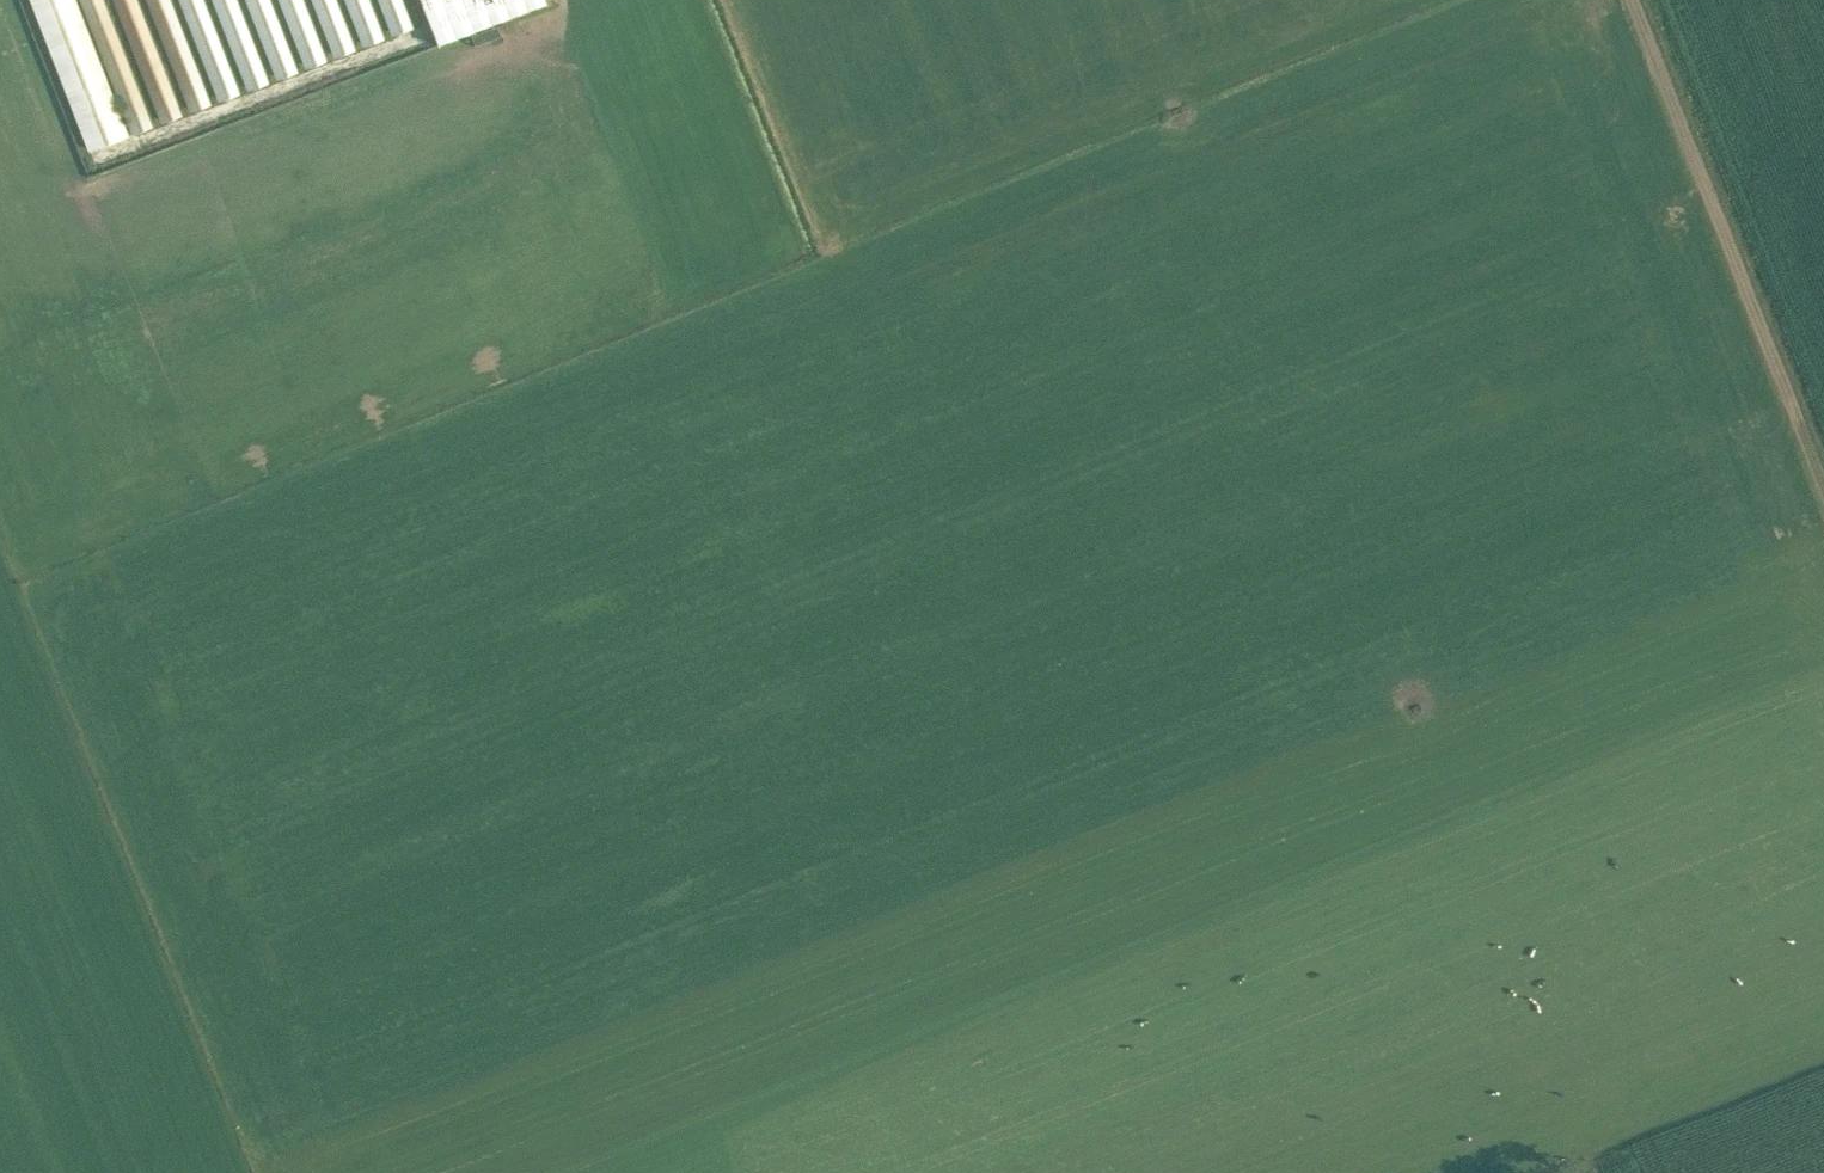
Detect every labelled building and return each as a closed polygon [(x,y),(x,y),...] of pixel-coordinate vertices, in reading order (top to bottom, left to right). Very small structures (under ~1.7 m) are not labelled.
[(84,148),(159,123),(159,122),(209,105),(174,0),(163,0),(147,5),(157,35),(134,43),(138,55),(118,62),(102,12),(46,30),(84,148)] [(438,43),(546,2),(545,0),(422,0),(438,43)]
